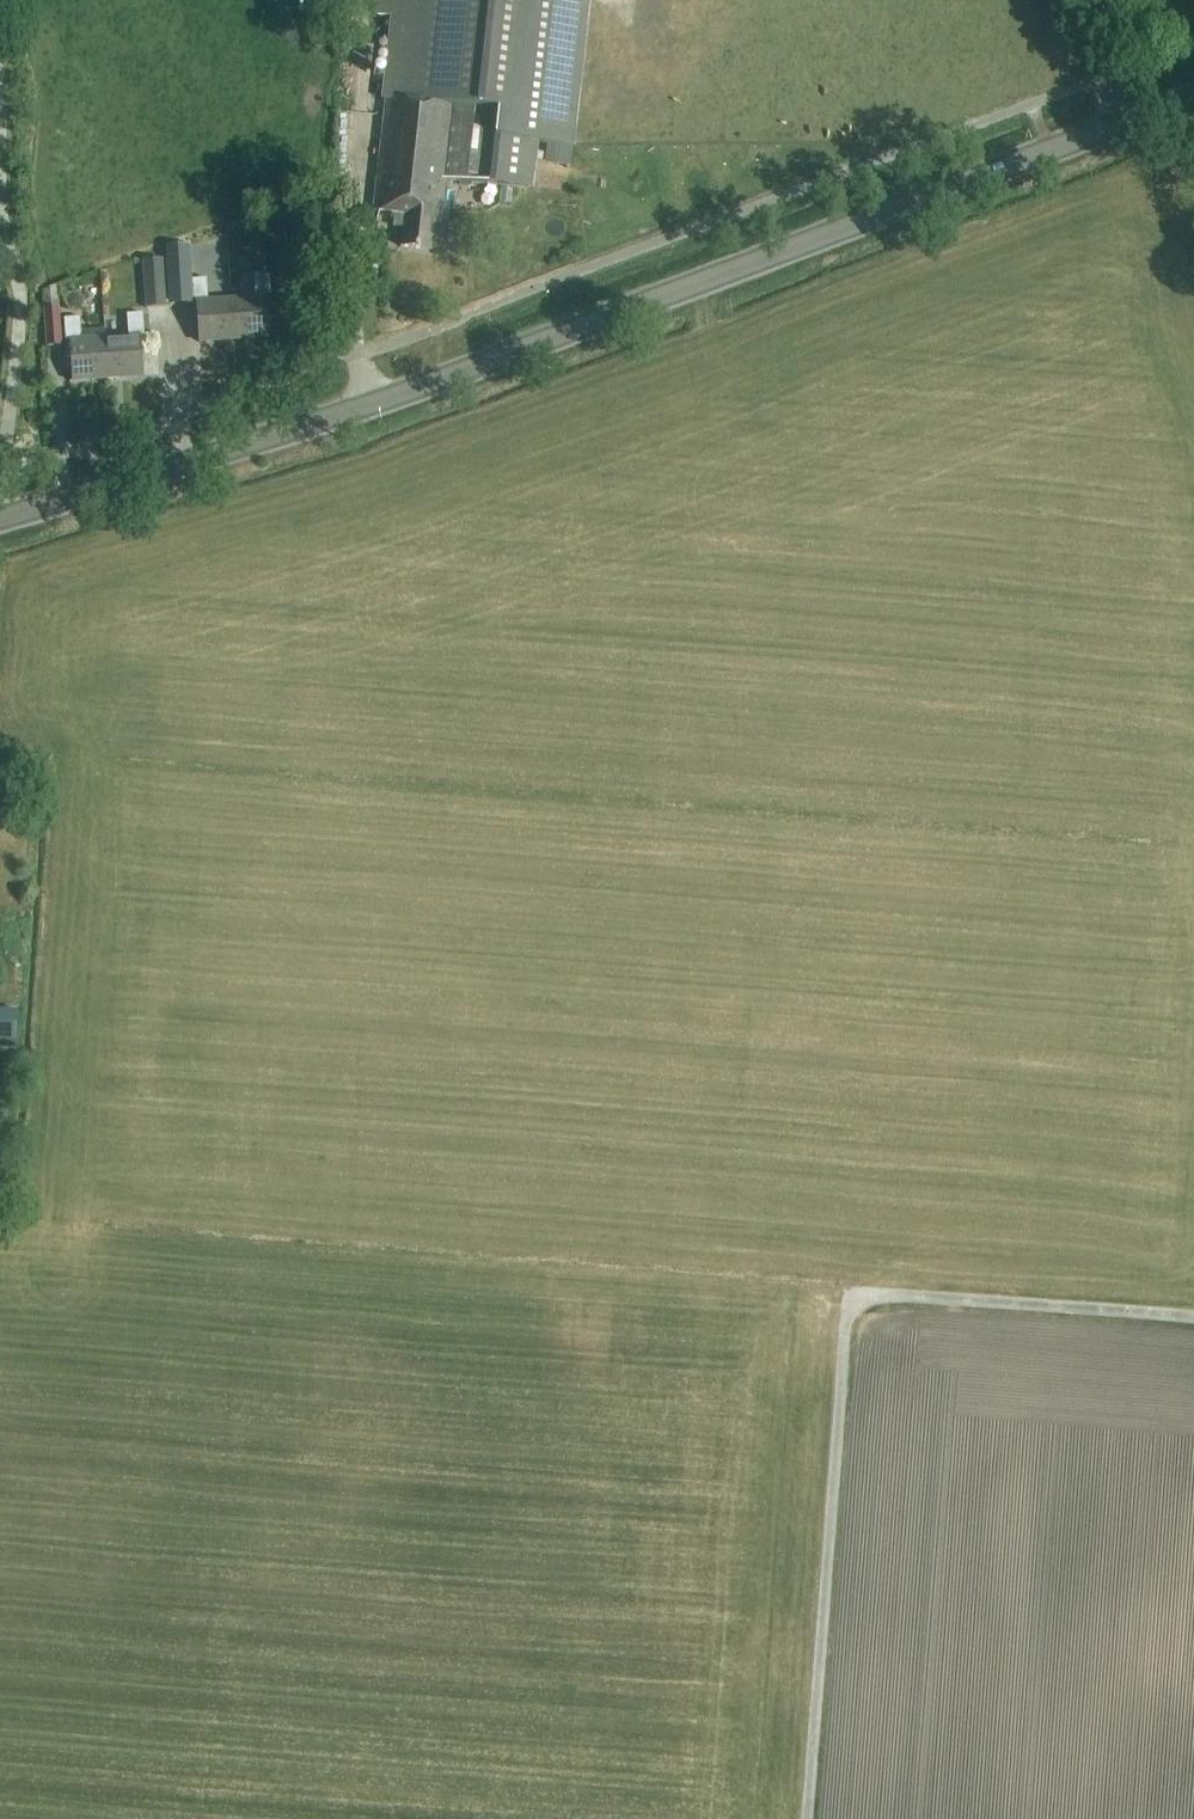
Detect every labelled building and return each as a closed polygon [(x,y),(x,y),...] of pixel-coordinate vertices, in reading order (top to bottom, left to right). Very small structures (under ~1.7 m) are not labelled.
[(386,99),(373,212),(396,214),(394,229),(403,230),(401,247),(431,250),(432,248),(445,249),(449,211),(443,210),(446,181),(528,190),(534,143),(570,147),(586,0),(397,0),(386,99)] [(534,160),(541,161),(543,154),(536,153),(534,160)] [(166,247),(168,282),(191,280),(189,245),(166,247)] [(274,277),(275,301),(293,300),(292,276),(288,276),(287,269),(275,269),(276,277),(274,277)] [(144,276),(146,310),(165,309),(163,275),(144,276)] [(255,298),(231,300),(234,341),(269,338),(266,298),(270,298),(269,275),(254,276),(255,298)] [(234,341),(231,300),(208,301),(206,279),(191,280),(192,303),(197,303),(199,343),(234,341)] [(43,310),(46,349),(62,348),(59,309),(43,310)] [(129,337),(105,339),(108,380),(142,377),(140,337),(144,337),(142,314),(127,315),(129,337)] [(108,380),(105,339),(104,328),(80,330),(79,319),(64,320),(66,342),(70,342),(73,382),(108,380)]
